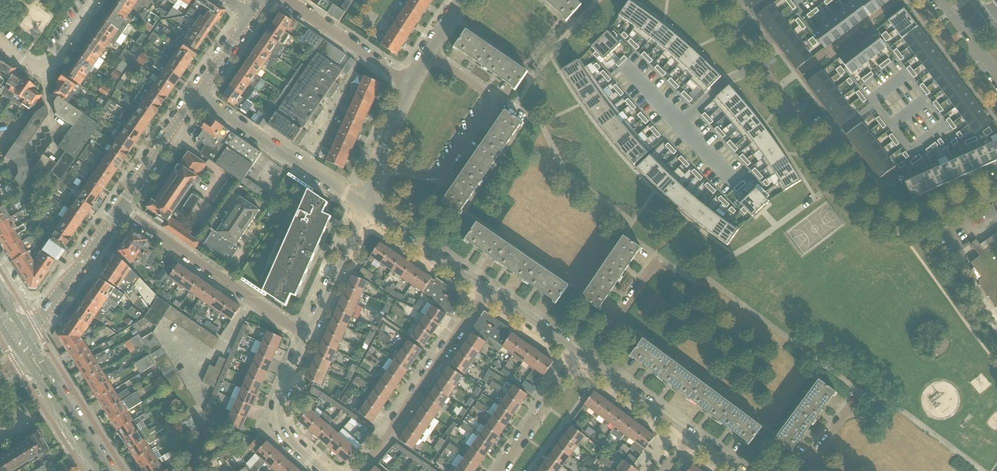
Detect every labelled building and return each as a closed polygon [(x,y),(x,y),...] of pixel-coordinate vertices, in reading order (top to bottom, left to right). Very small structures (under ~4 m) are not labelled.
[(115,2),(130,12),(143,22),(144,21),(150,12),(149,12),(143,7),(136,3),(131,0),(116,0),(115,2)] [(136,3),(143,7),(149,12),(153,6),(151,0),(131,0),(136,3)] [(157,10),(159,8),(163,2),(159,0),(153,0),(157,10)] [(172,8),(181,14),(187,6),(178,0),(175,5),(172,8)] [(189,9),(195,13),(196,13),(198,10),(200,12),(202,10),(206,13),(216,20),(218,21),(223,13),(222,8),(210,0),(196,0),(195,2),(189,9)] [(329,14),(334,5),(327,0),(308,0),(329,14)] [(345,13),(351,3),(347,0),(340,9),(345,13)] [(407,6),(422,16),(427,9),(429,10),(432,6),(430,5),(433,0),(411,0),(407,6)] [(568,19),(566,21),(566,22),(581,5),(576,0),(547,0),(568,19)] [(672,1),(679,9),(686,3),(684,0),(673,0),(672,1)] [(745,0),(751,9),(763,0),(745,0)] [(857,0),(848,7),(859,21),(868,15),(857,0)] [(857,0),(868,15),(869,16),(878,9),(871,0),(858,0),(857,0)] [(878,9),(887,3),(885,0),(871,0),(878,9)] [(629,1),(618,18),(626,24),(628,22),(627,22),(638,6),(629,1)] [(114,6),(110,12),(124,22),(128,25),(128,24),(131,20),(127,17),(130,12),(115,2),(113,5),(114,6)] [(329,14),(334,18),(340,9),(334,5),(329,14)] [(771,5),(757,16),(763,25),(778,14),(771,5)] [(407,6),(394,26),(409,36),(414,28),(416,30),(419,25),(417,24),(422,16),(407,6)] [(638,6),(627,22),(628,22),(631,24),(635,27),(646,12),(638,6)] [(848,7),(840,14),(851,28),(859,21),(848,7)] [(159,8),(157,10),(160,16),(166,17),(168,14),(159,8)] [(168,14),(166,17),(181,14),(172,8),(168,14)] [(339,21),(345,13),(340,9),(334,18),(339,21)] [(904,9),(888,21),(895,30),(911,18),(904,9)] [(199,16),(195,22),(209,32),(216,20),(206,13),(202,10),(200,12),(198,10),(196,13),(199,16)] [(107,14),(102,20),(117,31),(122,34),(126,27),(128,25),(124,22),(110,12),(108,14),(107,14)] [(635,27),(632,31),(640,37),(654,18),(646,12),(635,27)] [(285,32),(288,28),(289,27),(290,28),(291,27),(295,29),(299,23),(292,18),(291,20),(281,14),(274,24),(285,32)] [(778,14),(763,25),(770,34),(785,23),(778,14)] [(840,14),(831,20),(842,35),(851,28),(840,14)] [(654,18),(640,37),(648,43),(651,39),(650,38),(662,24),(654,18)] [(911,18),(895,30),(902,39),(903,38),(918,27),(911,18)] [(122,34),(117,31),(102,20),(100,23),(102,24),(97,30),(115,43),(122,34)] [(831,20),(822,27),(833,41),(842,35),(831,20)] [(195,22),(189,31),(203,40),(209,32),(195,22)] [(147,23),(143,28),(150,32),(153,27),(147,23)] [(785,23),(770,34),(777,42),(791,31),(785,23)] [(283,46),(285,42),(290,35),(285,32),(274,24),(267,35),(279,43),(283,46)] [(662,24),(650,38),(651,39),(654,41),(658,44),(669,30),(662,24)] [(187,35),(183,40),(197,49),(203,40),(189,31),(180,25),(178,28),(187,35)] [(404,43),(409,36),(394,26),(381,46),(396,56),(402,48),(403,49),(406,45),(404,43)] [(822,27),(814,33),(818,39),(825,48),(833,41),(822,27)] [(918,27),(903,38),(910,47),(924,36),(918,27)] [(315,52),(324,40),(309,29),(300,42),(311,50),(315,52)] [(113,46),(115,43),(97,30),(96,33),(95,32),(90,39),(105,49),(109,43),(113,46)] [(484,70),(496,53),(466,32),(467,31),(466,30),(454,49),(456,46),(486,67),(484,70)] [(658,44),(656,46),(664,52),(664,53),(666,51),(666,50),(677,36),(671,31),(669,30),(658,44)] [(608,31),(600,39),(612,52),(613,52),(620,44),(614,38),(610,34),(608,31)] [(791,31),(777,42),(783,51),(798,40),(791,31)] [(874,31),(865,38),(878,54),(886,47),(874,31)] [(152,33),(146,42),(151,46),(152,45),(157,38),(158,37),(152,33)] [(262,42),(260,45),(271,53),(272,54),(275,56),(277,55),(278,54),(282,48),(283,47),(283,46),(279,43),(267,35),(262,42)] [(171,41),(169,44),(177,49),(192,59),(198,50),(197,49),(183,40),(178,36),(174,42),(174,43),(171,41)] [(664,52),(662,55),(669,61),(671,59),(671,58),(672,56),(673,57),(685,43),(677,36),(666,50),(666,51),(664,53),(664,52)] [(924,36),(910,47),(917,55),(931,44),(924,36)] [(865,38),(857,45),(869,61),(878,54),(865,38)] [(99,58),(105,49),(90,39),(88,42),(89,43),(85,49),(99,58)] [(600,39),(591,47),(596,52),(600,56),(607,64),(616,55),(613,52),(612,52),(600,39)] [(798,40),(783,51),(790,60),(805,49),(798,40)] [(325,41),(317,52),(323,56),(331,44),(325,41)] [(135,43),(131,50),(135,53),(140,45),(135,43)] [(672,56),(671,58),(671,59),(678,64),(679,65),(692,49),(685,43),(673,57),(672,56)] [(336,48),(331,44),(323,56),(328,59),(336,48)] [(931,44),(917,55),(923,64),(938,53),(931,44)] [(264,65),(267,61),(272,54),(271,53),(260,45),(252,56),(264,65)] [(857,45),(848,52),(860,67),(869,61),(857,45)] [(165,48),(162,52),(171,58),(185,68),(192,59),(177,49),(176,51),(174,54),(165,48)] [(341,51),(336,48),(328,59),(333,63),(341,51)] [(92,67),(99,58),(85,49),(82,53),(81,52),(77,57),(92,67)] [(678,64),(676,66),(684,73),(686,72),(685,71),(699,56),(692,49),(679,65),(678,64)] [(805,49),(790,60),(797,69),(811,58),(805,49)] [(311,50),(305,58),(309,61),(310,60),(315,53),(315,52),(311,50)] [(346,55),(341,51),(333,63),(338,66),(346,55)] [(317,52),(268,125),(268,126),(269,124),(275,128),(274,129),(275,130),(275,129),(281,132),(280,133),(281,134),(282,133),(287,137),(287,138),(288,137),(293,141),(293,142),(293,143),(295,140),(298,136),(300,133),(302,129),(309,120),(311,116),(314,113),(316,109),(319,106),(325,96),(327,92),(330,89),(332,85),(335,82),(341,72),(343,70),(338,66),(333,63),(328,59),(323,56),(317,52)] [(848,52),(839,58),(851,74),(860,67),(848,52)] [(496,53),(484,70),(485,70),(487,67),(516,88),(514,90),(515,91),(527,72),(526,73),(496,53)] [(938,53),(923,64),(930,73),(944,62),(938,53)] [(127,54),(122,61),(128,64),(132,58),(127,54)] [(140,54),(136,61),(142,65),(145,61),(143,60),(145,57),(140,54)] [(257,76),(260,71),(264,65),(252,56),(245,67),(256,75),(257,76)] [(699,56),(685,71),(686,72),(692,77),(692,78),(707,63),(699,56)] [(75,62),(72,67),(86,76),(91,80),(92,80),(94,76),(94,75),(97,70),(92,67),(77,57),(74,62),(75,62)] [(158,57),(156,61),(179,77),(182,73),(184,73),(185,71),(185,69),(185,68),(171,58),(170,59),(169,60),(168,63),(159,57),(158,57)] [(3,81),(5,78),(8,80),(9,80),(14,73),(17,69),(2,58),(0,58),(0,78),(3,81)] [(580,59),(562,70),(567,78),(568,78),(585,67),(580,59)] [(122,60),(116,70),(121,73),(128,64),(122,61),(122,60)] [(161,72),(158,77),(173,87),(173,86),(179,77),(156,61),(153,66),(161,72)] [(944,62),(930,73),(936,81),(951,70),(944,62)] [(135,63),(129,71),(136,76),(142,68),(135,63)] [(692,77),(690,79),(698,86),(714,70),(707,63),(692,78),(692,77)] [(302,64),(297,71),(301,74),(306,66),(302,64)] [(585,67),(568,78),(573,87),(592,74),(590,70),(587,66),(585,67)] [(80,86),(86,76),(72,67),(70,71),(66,68),(62,74),(80,86)] [(240,73),(238,77),(254,89),(261,79),(257,76),(256,75),(245,67),(240,73)] [(115,70),(111,76),(117,80),(121,74),(115,70)] [(714,70),(698,86),(705,93),(721,77),(714,70)] [(951,70),(936,81),(943,90),(957,79),(951,70)] [(297,71),(292,79),(295,81),(301,74),(297,71)] [(822,71),(807,82),(814,91),(828,80),(822,71)] [(6,89),(2,96),(10,101),(14,95),(14,96),(25,80),(14,73),(9,80),(6,85),(5,85),(5,89),(6,89)] [(62,74),(56,83),(59,84),(73,95),(76,96),(78,92),(82,87),(80,86),(62,74)] [(592,74),(573,87),(579,95),(598,82),(595,78),(592,74)] [(355,98),(372,105),(376,97),(378,98),(380,93),(378,92),(381,84),(365,76),(355,98)] [(149,79),(146,83),(166,97),(172,88),(173,87),(158,77),(157,78),(154,82),(149,79)] [(233,84),(230,88),(248,100),(255,90),(254,89),(238,77),(233,84)] [(120,79),(116,87),(119,89),(124,82),(120,79)] [(957,79),(943,90),(949,99),(964,88),(957,79)] [(14,95),(10,101),(19,107),(21,104),(23,102),(32,89),(34,86),(25,80),(14,96),(14,95)] [(828,80),(814,91),(821,100),(835,89),(828,80)] [(579,95),(578,95),(584,103),(603,90),(600,86),(598,82),(579,95)] [(105,83),(102,88),(109,92),(112,88),(111,87),(105,83)] [(142,88),(140,92),(145,96),(160,106),(166,97),(146,83),(142,88)] [(59,84),(52,94),(57,97),(67,104),(73,95),(59,84)] [(287,85),(282,93),(286,95),(291,88),(287,85)] [(101,86),(98,91),(106,96),(109,92),(102,88),(101,86)] [(729,86),(712,101),(719,109),(736,93),(729,86)] [(603,90),(584,103),(590,111),(608,98),(613,94),(608,87),(603,90)] [(234,109),(236,107),(241,111),(248,100),(241,95),(230,88),(223,99),(232,105),(231,107),(234,109)] [(964,88),(949,99),(956,107),(970,97),(964,88)] [(23,102),(21,104),(30,110),(34,107),(41,96),(33,90),(32,89),(23,102)] [(835,89),(821,100),(827,109),(842,98),(835,89)] [(137,97),(133,101),(154,115),(160,106),(145,96),(140,92),(137,97)] [(282,93),(277,100),(281,103),(286,95),(282,93)] [(736,93),(719,109),(725,116),(743,101),(736,93)] [(81,113),(72,107),(67,104),(57,97),(54,103),(55,115),(72,126),(67,133),(85,145),(92,134),(95,130),(99,125),(92,120),(84,115),(81,113)] [(95,97),(92,101),(96,103),(99,106),(102,101),(95,97)] [(970,97),(956,107),(963,116),(977,105),(970,97)] [(346,119),(363,126),(366,118),(368,119),(370,114),(368,113),(372,105),(355,98),(346,119)] [(608,98),(590,111),(596,119),(614,106),(613,104),(608,98)] [(842,98),(827,109),(834,118),(848,107),(842,98)] [(131,99),(128,104),(136,109),(133,114),(132,114),(147,125),(147,124),(154,115),(133,101),(131,99)] [(107,102),(103,109),(107,111),(109,113),(110,114),(116,104),(109,100),(107,102)] [(743,101),(725,116),(729,120),(731,123),(749,108),(743,101)] [(34,114),(10,148),(3,159),(11,160),(16,166),(17,175),(14,179),(20,188),(29,176),(26,160),(24,149),(47,116),(48,116),(46,107),(45,105),(34,114)] [(977,105),(963,116),(969,125),(984,114),(977,105)] [(273,106),(268,114),(271,116),(276,109),(273,106)] [(614,106),(596,119),(602,127),(616,116),(617,117),(620,114),(614,106)] [(848,107),(834,118),(841,127),(855,116),(848,107)] [(732,123),(726,128),(732,135),(737,130),(755,116),(749,108),(731,123),(732,123)] [(103,109),(97,117),(101,120),(107,111),(103,109)] [(260,116),(255,123),(258,125),(263,129),(265,125),(271,116),(268,114),(261,109),(257,114),(260,116)] [(124,110),(118,119),(122,122),(140,135),(146,126),(147,125),(132,114),(132,115),(124,110)] [(484,141),(502,154),(503,154),(501,153),(521,123),(523,124),(523,123),(505,111),(494,127),(489,134),(484,141)] [(616,116),(602,127),(608,135),(622,124),(622,123),(625,120),(628,118),(623,112),(620,114),(617,117),(616,116)] [(984,114),(969,125),(976,134),(990,123),(984,114)] [(92,120),(99,125),(102,120),(101,120),(97,117),(95,116),(92,120)] [(755,116),(737,130),(744,138),(746,137),(745,136),(762,124),(755,116)] [(242,182),(260,155),(261,153),(210,118),(207,123),(205,123),(203,126),(204,127),(202,129),(204,130),(197,140),(206,147),(201,154),(242,182)] [(117,131),(116,131),(134,144),(135,143),(136,142),(138,140),(137,139),(140,135),(122,122),(118,119),(116,121),(121,124),(117,131)] [(336,140),(353,148),(357,139),(359,140),(361,136),(359,135),(363,126),(346,119),(336,140)] [(622,124),(608,135),(614,143),(614,142),(632,128),(629,124),(625,120),(622,123),(622,124)] [(862,123),(846,135),(853,144),(869,132),(862,123)] [(762,124),(745,136),(746,137),(751,143),(751,144),(768,131),(762,124)] [(632,128),(614,142),(621,150),(638,135),(632,128)] [(116,138),(113,142),(128,152),(134,144),(116,131),(113,136),(116,138)] [(751,143),(749,145),(755,153),(759,151),(759,150),(773,139),(768,131),(751,144),(751,143)] [(869,132),(853,144),(859,153),(875,141),(869,132)] [(85,145),(67,133),(58,147),(65,152),(56,164),(49,159),(44,168),(50,173),(61,180),(66,172),(85,145)] [(638,135),(621,150),(627,158),(644,142),(641,139),(638,135)] [(773,139),(759,150),(759,151),(764,158),(779,148),(773,139)] [(349,156),(353,148),(336,140),(327,162),(344,169),(347,160),(349,161),(351,157),(349,156)] [(469,164),(463,172),(482,184),(480,183),(501,153),(502,154),(484,141),(473,157),(469,164)] [(875,141),(859,153),(866,162),(882,149),(875,141)] [(113,143),(107,152),(122,162),(128,152),(113,142),(113,143)] [(627,158),(634,165),(651,150),(644,142),(627,158)] [(984,147),(992,163),(996,161),(996,151),(993,143),(984,147)] [(88,144),(85,149),(90,153),(93,148),(88,144)] [(10,148),(6,146),(0,150),(0,156),(2,160),(3,159),(10,148)] [(984,147),(976,151),(983,167),(992,163),(984,147)] [(764,158),(762,159),(767,167),(768,167),(785,156),(779,148),(764,158)] [(85,149),(79,158),(84,161),(90,153),(85,149)] [(882,149),(866,162),(873,170),(889,158),(882,149)] [(976,151),(967,155),(974,171),(983,167),(976,151)] [(101,154),(98,158),(116,171),(119,166),(120,166),(122,164),(121,162),(122,162),(107,152),(104,156),(101,154)] [(653,152),(637,168),(644,175),(660,159),(653,152)] [(185,242),(191,234),(192,232),(171,218),(173,215),(172,214),(206,165),(189,153),(180,166),(179,165),(176,170),(177,170),(155,203),(153,201),(145,213),(145,214),(146,213),(155,219),(154,221),(185,242)] [(967,155),(958,159),(965,175),(974,171),(967,155)] [(767,167),(765,168),(771,177),(775,174),(790,164),(785,156),(768,167),(767,167)] [(116,171),(98,158),(92,167),(95,169),(94,170),(109,181),(109,180),(116,171)] [(889,158),(873,170),(879,179),(895,167),(889,158)] [(660,159),(644,175),(651,182),(667,166),(660,159)] [(958,159),(949,163),(956,179),(965,175),(958,159)] [(949,163),(940,166),(948,183),(956,179),(949,163)] [(790,164),(775,174),(780,181),(780,182),(796,173),(790,164)] [(74,165),(68,173),(73,177),(79,168),(74,165)] [(33,169),(29,176),(20,188),(22,192),(27,199),(29,203),(32,201),(32,183),(41,170),(35,166),(33,169)] [(667,166),(651,182),(658,189),(674,173),(667,166)] [(940,166),(931,170),(939,187),(948,183),(940,166)] [(91,168),(84,178),(102,190),(109,181),(94,170),(94,171),(91,168)] [(9,170),(5,173),(9,180),(13,177),(9,170)] [(931,170),(922,174),(930,191),(939,187),(931,170)] [(61,180),(60,181),(62,182),(67,186),(73,177),(68,173),(66,172),(61,180)] [(448,194),(442,202),(452,209),(461,215),(461,214),(460,213),(480,183),(482,185),(482,184),(463,172),(453,187),(448,194)] [(780,181),(778,183),(783,192),(801,181),(796,172),(796,173),(780,182),(780,181)] [(658,189),(665,196),(678,183),(681,179),(674,173),(658,189)] [(922,174),(914,178),(921,195),(930,191),(922,174)] [(82,189),(81,189),(97,200),(99,197),(99,195),(102,190),(84,178),(78,187),(82,189)] [(241,184),(248,188),(252,182),(245,178),(241,184)] [(914,178),(905,182),(912,199),(921,195),(914,178)] [(62,182),(58,187),(64,190),(67,186),(62,182)] [(248,188),(255,193),(259,187),(252,182),(248,188)] [(678,183),(665,196),(673,203),(685,189),(678,183)] [(755,186),(747,194),(761,209),(769,201),(766,199),(762,194),(755,186)] [(255,193),(261,197),(266,191),(259,187),(255,193)] [(81,189),(75,199),(90,208),(93,203),(95,203),(97,200),(81,189)] [(296,297),(332,217),(323,213),(328,203),(308,189),(285,241),(263,291),(286,307),(291,295),(296,297)] [(685,189),(673,203),(680,209),(692,195),(685,189)] [(261,197),(268,202),(272,196),(266,191),(261,197)] [(23,201),(27,199),(22,192),(19,194),(23,201)] [(203,245),(229,263),(240,247),(237,245),(237,244),(241,238),(242,237),(241,237),(245,231),(246,232),(247,231),(246,230),(250,225),(251,224),(251,223),(254,218),(255,218),(256,217),(255,217),(259,211),(260,210),(234,192),(209,228),(212,230),(211,231),(213,231),(203,245)] [(747,194),(738,202),(743,207),(748,212),(752,217),(761,209),(747,194)] [(692,195),(680,209),(688,215),(699,201),(692,195)] [(65,205),(69,208),(83,218),(90,208),(75,199),(72,196),(65,205)] [(279,201),(272,196),(268,202),(275,206),(279,201)] [(49,201),(45,207),(50,210),(54,205),(57,201),(52,198),(49,201)] [(699,201),(688,215),(696,222),(707,207),(699,201)] [(10,215),(17,211),(14,205),(5,210),(2,206),(0,207),(0,221),(10,215)] [(45,207),(42,212),(44,214),(50,222),(56,214),(50,210),(45,207)] [(696,222),(703,228),(714,213),(707,207),(696,222)] [(62,218),(76,228),(83,219),(83,218),(69,208),(68,209),(62,218)] [(714,213),(703,228),(711,234),(723,217),(715,211),(714,213)] [(20,226),(23,224),(20,219),(22,218),(18,213),(11,217),(10,215),(0,221),(0,239),(20,226)] [(37,215),(30,219),(33,224),(40,220),(37,215)] [(723,217),(711,234),(719,240),(731,223),(723,217)] [(62,218),(56,227),(70,237),(71,236),(72,236),(74,234),(73,232),(76,228),(62,218)] [(495,263),(508,244),(477,223),(464,242),(465,242),(466,240),(496,261),(495,262),(495,263)] [(719,240),(728,246),(739,229),(731,223),(719,240)] [(0,239),(0,241),(2,244),(1,245),(3,248),(4,248),(5,249),(6,250),(22,240),(21,239),(18,234),(23,231),(26,229),(23,225),(20,226),(0,239)] [(46,234),(64,246),(70,237),(56,227),(52,225),(46,234)] [(129,236),(125,241),(149,258),(153,252),(144,246),(147,241),(133,231),(131,233),(130,233),(128,235),(129,236)] [(42,232),(35,242),(59,258),(63,251),(61,250),(64,246),(46,234),(42,232)] [(985,242),(988,246),(984,250),(978,243),(976,245),(973,242),(972,243),(972,246),(979,257),(971,264),(982,279),(979,281),(979,283),(979,284),(979,286),(981,286),(981,287),(984,287),(986,285),(990,290),(987,292),(987,294),(988,295),(987,297),(989,297),(990,298),(992,299),(994,297),(996,300),(996,265),(996,264),(996,233),(985,242)] [(22,240),(6,250),(6,251),(7,252),(6,253),(8,257),(10,257),(13,261),(29,250),(32,247),(34,244),(29,237),(22,241),(22,240)] [(625,238),(604,268),(621,280),(622,280),(619,278),(639,248),(642,250),(642,249),(624,237),(625,238)] [(149,258),(125,241),(122,246),(121,246),(119,249),(119,250),(118,252),(133,262),(137,256),(145,263),(147,260),(149,258)] [(29,250),(13,261),(18,270),(30,289),(35,289),(47,271),(47,270),(55,259),(57,261),(59,258),(35,242),(34,244),(32,247),(29,250)] [(380,243),(368,261),(372,264),(372,265),(378,269),(380,265),(381,264),(381,263),(390,250),(380,243)] [(495,263),(496,261),(526,281),(525,283),(538,265),(508,244),(495,263)] [(386,267),(391,270),(400,257),(390,250),(381,263),(381,264),(380,265),(385,268),(386,267)] [(153,252),(149,258),(154,261),(155,260),(158,256),(153,252)] [(112,260),(108,267),(135,286),(137,289),(149,306),(157,295),(143,281),(119,257),(116,255),(114,258),(112,257),(110,259),(112,260)] [(396,274),(402,278),(411,264),(400,257),(391,270),(391,271),(390,272),(395,275),(396,274)] [(147,260),(145,263),(150,266),(154,261),(149,258),(147,260)] [(411,286),(411,287),(422,272),(411,264),(402,278),(401,279),(405,283),(406,281),(412,285),(411,286)] [(174,281),(179,285),(189,272),(178,265),(168,279),(173,283),(174,281)] [(525,283),(527,282),(556,302),(555,304),(556,304),(568,286),(538,265),(525,283)] [(135,286),(108,267),(101,276),(131,297),(137,289),(135,286)] [(362,268),(359,273),(370,280),(372,277),(372,276),(373,275),(363,268),(362,268)] [(621,280),(604,268),(583,298),(582,298),(600,311),(601,310),(598,308),(618,278),(621,280)] [(164,269),(161,273),(168,277),(170,274),(164,269)] [(184,288),(190,292),(199,279),(189,272),(179,285),(180,285),(179,287),(183,290),(184,288)] [(417,288),(423,292),(432,279),(422,272),(411,287),(416,290),(417,288)] [(352,275),(347,287),(361,293),(363,294),(366,289),(364,288),(367,282),(352,275)] [(96,284),(94,287),(108,298),(113,301),(118,305),(125,295),(108,284),(100,278),(99,279),(98,279),(96,282),(96,284)] [(194,295),(200,299),(209,286),(199,279),(190,292),(189,294),(193,297),(194,295)] [(428,296),(436,301),(441,294),(442,294),(447,287),(436,280),(435,281),(432,279),(423,292),(422,294),(427,297),(428,296)] [(205,302),(211,306),(220,293),(209,286),(200,299),(199,301),(204,304),(205,302)] [(89,292),(87,295),(87,296),(87,297),(102,307),(107,310),(108,311),(111,306),(115,309),(116,308),(118,305),(113,301),(108,298),(94,287),(91,292),(89,292)] [(347,287),(342,298),(356,305),(358,306),(360,300),(359,300),(361,293),(347,287)] [(211,306),(210,308),(214,311),(212,314),(217,317),(218,318),(220,315),(221,313),(230,300),(220,293),(211,306)] [(441,294),(436,301),(433,306),(446,315),(448,312),(449,313),(456,302),(448,296),(447,297),(442,294),(441,294)] [(107,310),(102,307),(87,297),(87,298),(85,298),(83,301),(83,302),(80,306),(95,317),(102,321),(107,324),(109,321),(104,318),(108,311),(107,310)] [(157,328),(165,317),(171,307),(158,298),(144,319),(133,325),(136,329),(137,331),(150,323),(157,328)] [(342,298),(337,310),(351,316),(353,317),(355,312),(354,311),(356,305),(342,298)] [(420,299),(415,306),(419,308),(424,301),(420,299)] [(230,300),(221,313),(221,314),(220,315),(224,318),(225,317),(232,321),(241,307),(230,300)] [(75,315),(74,316),(88,327),(95,317),(80,306),(78,310),(76,310),(74,314),(75,315)] [(395,306),(392,311),(402,318),(405,313),(395,306)] [(433,306),(425,317),(438,326),(446,315),(433,306)] [(176,310),(171,307),(165,317),(169,320),(176,310)] [(169,320),(174,323),(181,313),(176,310),(169,320)] [(337,310),(331,321),(346,328),(348,329),(350,323),(349,323),(351,316),(337,310)] [(174,323),(179,326),(186,317),(181,313),(174,323)] [(70,321),(68,325),(82,335),(88,327),(74,316),(72,316),(70,320),(70,321)] [(179,326),(184,330),(191,320),(186,317),(179,326)] [(425,317),(418,327),(431,337),(438,326),(425,317)] [(486,342),(490,337),(495,330),(493,329),(489,326),(489,324),(481,319),(474,330),(475,331),(473,333),(486,342)] [(184,330),(189,333),(195,323),(191,320),(184,330)] [(331,321),(326,333),(341,340),(341,339),(343,340),(346,335),(344,334),(346,328),(331,321)] [(189,333),(193,336),(200,326),(195,323),(189,333)] [(486,342),(486,344),(498,352),(503,346),(511,333),(509,331),(509,330),(498,323),(493,329),(495,330),(490,337),(486,342)] [(68,350),(69,352),(85,343),(84,342),(83,342),(80,339),(82,335),(68,325),(64,331),(62,331),(61,333),(61,334),(61,335),(61,338),(61,339),(61,340),(63,344),(65,344),(65,345),(65,347),(67,350),(68,350)] [(240,333),(244,335),(248,326),(243,325),(240,333)] [(193,336),(198,340),(205,330),(200,326),(193,336)] [(107,327),(103,330),(108,338),(115,333),(107,327)] [(431,337),(418,327),(411,337),(425,346),(431,337)] [(198,340),(203,343),(210,333),(205,330),(198,340)] [(267,332),(262,343),(277,350),(282,338),(267,332)] [(379,335),(377,337),(386,343),(387,344),(389,342),(391,339),(381,332),(379,335)] [(142,339),(145,345),(156,338),(152,333),(142,339)] [(203,343),(208,346),(214,336),(210,333),(203,343)] [(326,333),(321,344),(336,351),(338,352),(340,346),(339,346),(341,340),(326,333)] [(482,349),(486,342),(473,333),(466,344),(481,354),(484,350),(482,349)] [(507,352),(512,355),(513,354),(522,341),(511,333),(503,346),(509,351),(507,352)] [(138,335),(130,340),(136,350),(145,345),(142,339),(140,336),(139,335),(139,334),(138,335)] [(219,340),(214,336),(208,346),(212,349),(219,340)] [(243,338),(238,336),(235,345),(239,347),(243,338)] [(403,337),(396,348),(401,351),(402,351),(415,360),(422,350),(414,344),(409,341),(408,341),(403,337)] [(145,345),(148,350),(159,343),(156,338),(145,345)] [(660,379),(672,363),(643,341),(644,340),(643,339),(630,357),(631,358),(633,355),(662,376),(660,379)] [(256,340),(251,352),(257,355),(272,361),(277,350),(262,343),(256,340)] [(522,341),(513,354),(519,358),(518,359),(522,363),(523,361),(532,348),(522,341)] [(75,361),(75,362),(91,352),(85,343),(69,352),(71,355),(71,356),(73,360),(74,360),(75,361)] [(148,350),(152,355),(162,348),(159,343),(148,350)] [(321,344),(316,356),(331,363),(331,362),(333,363),(335,358),(334,357),(336,351),(321,344)] [(481,354),(466,344),(459,354),(472,363),(474,364),(477,360),(475,359),(479,353),(481,354)] [(367,358),(366,360),(374,365),(375,366),(376,367),(377,365),(380,361),(371,355),(376,349),(372,346),(368,353),(370,354),(367,358)] [(233,347),(230,356),(234,358),(238,349),(233,347)] [(152,355),(155,360),(165,354),(162,348),(152,355)] [(361,348),(358,355),(360,357),(361,357),(362,358),(366,351),(365,350),(361,348)] [(532,348),(523,361),(529,365),(528,367),(533,370),(534,368),(543,355),(532,348)] [(75,362),(75,363),(77,366),(78,366),(81,370),(106,355),(104,351),(100,354),(99,354),(99,353),(93,357),(91,352),(75,362)] [(401,351),(395,361),(408,370),(415,360),(402,351),(401,351)] [(251,352),(246,363),(252,366),(267,373),(272,361),(257,355),(251,352)] [(155,360),(158,365),(168,359),(165,354),(155,360)] [(470,371),(468,369),(472,363),(459,354),(451,365),(467,375),(470,371)] [(106,355),(81,370),(81,371),(83,375),(83,376),(85,379),(86,379),(87,381),(102,371),(98,365),(104,362),(109,359),(106,355)] [(148,355),(135,364),(141,373),(154,365),(148,355)] [(543,355),(534,368),(540,372),(539,374),(543,377),(554,362),(543,355)] [(316,356),(311,367),(326,374),(328,375),(330,369),(328,369),(331,363),(316,356)] [(220,357),(215,368),(221,370),(226,360),(220,357)] [(158,365),(161,370),(172,364),(168,359),(158,365)] [(224,368),(229,370),(233,361),(228,359),(224,368)] [(395,361),(387,372),(401,381),(408,370),(395,361)] [(689,401),(702,385),(672,363),(660,379),(662,377),(691,398),(689,401)] [(161,370),(164,375),(175,369),(172,364),(161,370)] [(210,366),(208,371),(219,376),(221,370),(215,368),(210,366)] [(252,366),(247,378),(262,384),(267,373),(252,366)] [(90,386),(93,390),(118,374),(124,371),(121,367),(111,374),(111,373),(106,376),(102,371),(87,381),(86,382),(89,386),(90,386)] [(326,374),(311,367),(306,379),(323,386),(325,381),(323,380),(326,374)] [(449,367),(442,378),(456,387),(457,388),(460,384),(459,383),(463,376),(449,367)] [(164,375),(168,381),(178,374),(175,369),(164,375)] [(486,373),(487,373),(490,376),(491,376),(493,378),(495,374),(489,369),(486,373)] [(501,371),(501,373),(507,377),(508,376),(510,373),(503,369),(502,370),(501,371)] [(208,371),(205,377),(216,382),(219,376),(208,371)] [(219,379),(224,381),(228,372),(223,371),(219,379)] [(387,372),(380,382),(394,391),(401,381),(387,372)] [(482,380),(482,381),(486,383),(491,376),(490,376),(487,373),(482,380)] [(98,399),(99,400),(114,390),(110,384),(120,377),(118,374),(93,390),(95,394),(95,395),(97,399),(98,399)] [(168,381),(171,386),(181,379),(178,374),(168,381)] [(514,375),(511,380),(518,384),(518,383),(520,380),(514,376),(514,375)] [(162,376),(155,381),(161,391),(168,386),(162,376)] [(355,380),(354,382),(362,388),(363,388),(364,389),(365,387),(368,383),(358,376),(355,380)] [(216,382),(205,377),(203,383),(214,388),(216,382)] [(247,378),(242,389),(257,396),(262,384),(247,378)] [(442,378),(435,388),(450,399),(453,394),(451,393),(456,387),(442,378)] [(171,386),(174,391),(184,384),(181,379),(171,386)] [(820,382),(798,411),(815,423),(812,421),(834,392),(837,394),(819,380),(819,381),(820,382)] [(491,384),(489,386),(499,394),(503,388),(502,387),(493,381),(491,383),(491,384)] [(525,381),(521,387),(522,387),(523,388),(529,392),(532,394),(532,393),(532,392),(536,388),(526,381),(525,381)] [(218,382),(214,391),(219,393),(223,384),(218,382)] [(380,382),(373,393),(387,402),(394,391),(380,382)] [(174,391),(177,396),(188,390),(184,384),(174,391)] [(719,423),(731,407),(702,385),(689,401),(689,402),(692,399),(721,421),(719,423)] [(236,386),(231,398),(237,401),(251,407),(257,396),(242,389),(236,386)] [(514,386),(507,396),(520,405),(528,395),(514,386)] [(319,399),(320,397),(322,392),(320,391),(312,387),(309,394),(319,399)] [(435,388),(428,398),(446,411),(449,406),(444,403),(448,398),(450,399),(435,388)] [(99,400),(99,402),(101,405),(102,405),(105,409),(106,411),(115,406),(121,402),(120,400),(130,394),(128,390),(127,389),(117,395),(114,390),(99,400)] [(177,396),(180,401),(191,395),(188,390),(177,396)] [(345,396),(342,401),(347,404),(350,400),(354,394),(348,390),(345,396)] [(115,406),(106,411),(109,415),(108,417),(110,420),(112,420),(112,421),(127,412),(142,402),(136,392),(121,402),(115,406)] [(322,392),(320,397),(328,403),(331,398),(322,392)] [(589,408),(595,412),(604,399),(594,392),(583,406),(588,410),(589,408)] [(373,393),(366,403),(379,412),(387,402),(373,393)] [(180,401),(184,406),(194,400),(191,395),(180,401)] [(309,409),(299,421),(308,430),(319,418),(319,417),(323,413),(317,408),(320,401),(317,400),(308,396),(304,405),(309,409)] [(507,396),(500,406),(513,416),(520,405),(507,396)] [(231,398),(226,410),(232,412),(246,419),(251,407),(237,401),(231,398)] [(428,398),(421,409),(436,419),(439,415),(437,414),(441,408),(446,411),(428,398)] [(379,412),(366,403),(361,399),(353,410),(359,414),(372,423),(379,412)] [(599,416),(605,420),(614,407),(604,399),(595,412),(593,414),(598,417),(599,416)] [(194,400),(184,406),(187,412),(197,405),(194,400)] [(331,404),(339,409),(341,406),(333,401),(331,404)] [(214,404),(209,402),(204,414),(209,421),(214,417),(210,411),(214,404)] [(476,405),(474,407),(485,414),(488,409),(487,408),(478,402),(476,404),(476,405)] [(500,406),(493,417),(506,426),(513,416),(500,406)] [(610,423),(615,427),(625,414),(614,407),(605,420),(604,422),(608,425),(610,423)] [(731,407),(719,423),(719,424),(721,421),(750,443),(748,445),(749,446),(762,428),(761,427),(760,429),(731,407)] [(341,411),(349,416),(351,413),(344,408),(341,411)] [(421,409),(414,419),(429,430),(432,426),(430,424),(434,418),(436,419),(421,409)] [(815,423),(798,411),(777,440),(775,439),(775,440),(793,453),(790,451),(812,422),(815,424),(815,423)] [(113,422),(112,423),(114,427),(116,427),(118,431),(133,421),(131,418),(127,412),(112,421),(113,422)] [(246,419),(232,412),(226,424),(241,430),(246,419)] [(178,421),(181,426),(192,420),(189,414),(178,421)] [(615,427),(610,433),(620,441),(623,436),(634,422),(625,414),(615,427)] [(124,440),(139,431),(136,425),(146,418),(144,415),(138,418),(133,421),(118,431),(121,435),(120,436),(122,440),(124,440)] [(352,418),(359,423),(362,420),(354,415),(352,418)] [(308,430),(318,438),(328,426),(319,417),(308,430)] [(493,417),(486,427),(499,436),(506,426),(493,417)] [(414,419),(407,429),(420,439),(425,442),(432,432),(429,430),(428,429),(426,427),(414,419)] [(585,426),(578,421),(575,425),(582,430),(585,426)] [(202,422),(197,424),(198,425),(203,435),(208,432),(206,429),(207,429),(204,424),(203,423),(202,422)] [(362,426),(370,431),(373,427),(365,422),(362,426)] [(464,422),(460,428),(471,435),(474,430),(464,422)] [(629,438),(635,442),(645,429),(634,422),(623,436),(628,440),(629,438)] [(481,424),(474,434),(478,437),(492,447),(499,436),(486,427),(481,424)] [(125,441),(124,442),(126,446),(128,446),(130,450),(145,441),(161,431),(163,430),(164,430),(163,429),(161,425),(156,427),(149,431),(146,427),(139,431),(124,440),(125,441)] [(318,438),(327,446),(338,434),(328,426),(318,438)] [(572,426),(564,437),(577,446),(579,448),(582,443),(581,442),(585,436),(572,426)] [(589,426),(586,432),(592,437),(596,431),(589,426)] [(208,432),(203,435),(209,444),(220,437),(213,427),(208,430),(207,429),(206,429),(208,432)] [(338,434),(327,446),(337,455),(352,437),(343,429),(338,434)] [(420,439),(407,429),(399,440),(415,450),(418,446),(416,445),(420,439)] [(634,444),(631,448),(632,449),(640,454),(642,455),(644,452),(648,447),(655,437),(645,429),(635,442),(634,444)] [(27,438),(28,440),(38,457),(42,455),(41,453),(47,449),(41,438),(42,436),(41,434),(40,433),(37,433),(37,432),(27,438)] [(136,459),(136,460),(152,450),(149,446),(159,439),(156,434),(151,437),(130,450),(133,454),(132,456),(134,459),(136,459)] [(352,437),(337,455),(346,463),(357,451),(357,450),(361,445),(352,437)] [(478,437),(471,448),(485,457),(492,447),(478,437)] [(564,437),(557,447),(570,457),(570,456),(572,458),(575,453),(573,452),(577,446),(564,437)] [(249,448),(256,454),(264,445),(257,438),(249,448)] [(441,438),(435,446),(440,450),(446,441),(445,441),(441,438)] [(607,438),(603,444),(606,447),(611,441),(607,438)] [(28,440),(18,446),(29,463),(38,457),(28,440)] [(250,470),(251,470),(252,470),(258,470),(261,468),(266,462),(276,450),(267,442),(264,445),(256,454),(261,458),(250,470)] [(396,443),(393,446),(401,452),(404,448),(396,443)] [(450,443),(446,448),(456,456),(460,450),(450,443)] [(18,446),(8,452),(19,469),(29,463),(18,446)] [(557,447),(549,457),(562,467),(564,468),(568,463),(566,462),(570,457),(557,447)] [(628,453),(621,447),(618,451),(625,456),(628,453)] [(626,462),(634,468),(638,470),(639,470),(641,468),(654,451),(653,451),(648,447),(644,452),(642,455),(641,456),(633,467),(632,466),(626,461),(626,462)] [(140,465),(142,469),(162,457),(156,448),(152,450),(136,460),(137,461),(136,462),(138,465),(140,465)] [(471,448),(464,458),(478,467),(485,457),(471,448)] [(403,453),(413,460),(415,456),(405,449),(403,453)] [(602,449),(597,455),(601,458),(606,452),(602,449)] [(272,470),(275,470),(286,458),(276,450),(266,462),(271,467),(269,469),(272,470)] [(0,457),(0,460),(7,470),(20,470),(19,469),(8,452),(0,457)] [(142,469),(143,470),(162,470),(164,470),(160,464),(171,456),(169,453),(162,457),(142,469)] [(451,464),(457,468),(461,470),(475,470),(478,467),(464,458),(458,454),(451,464)] [(630,454),(625,461),(626,461),(632,466),(637,459),(630,454)] [(413,460),(423,467),(426,463),(415,456),(413,460)] [(438,461),(443,465),(447,460),(441,456),(438,461)] [(588,456),(583,463),(588,467),(589,467),(594,460),(588,456)] [(601,459),(600,461),(604,464),(606,462),(607,461),(608,459),(603,456),(601,459)] [(542,467),(548,470),(559,470),(561,468),(562,467),(549,457),(542,467)] [(295,466),(286,458),(275,470),(291,470),(295,466)] [(606,462),(604,464),(610,468),(613,463),(608,459),(607,461),(606,462)] [(195,460),(190,464),(193,469),(199,466),(195,460)] [(619,470),(638,470),(626,462),(619,470)]
